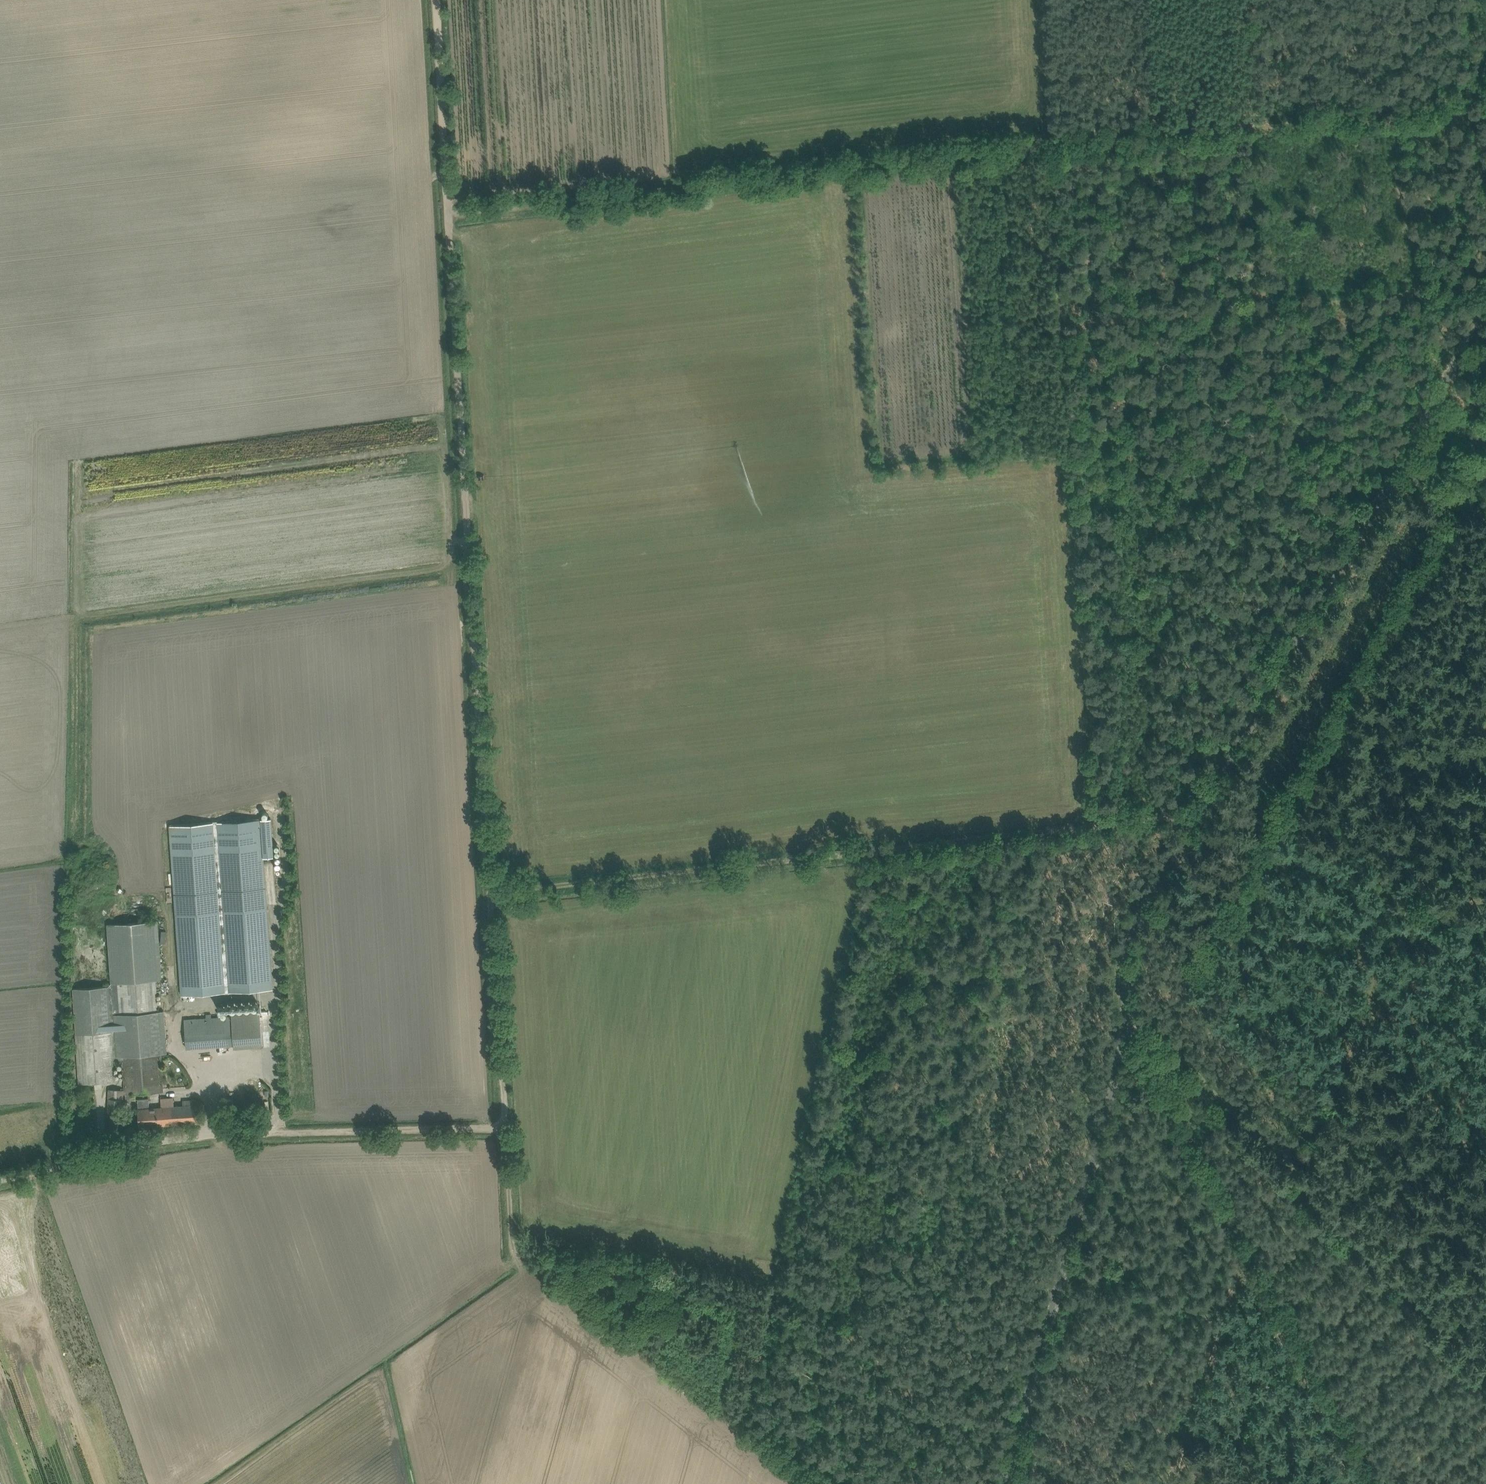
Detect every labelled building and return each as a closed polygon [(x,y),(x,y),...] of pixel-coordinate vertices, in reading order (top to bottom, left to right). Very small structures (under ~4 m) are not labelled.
[(272,989),(263,857),(274,857),(271,818),(170,825),(182,995),(272,989)] [(121,1059),(125,1094),(174,1091),(171,1054),(167,1053),(164,1011),(157,1011),(155,980),(161,979),(157,920),(107,924),(111,983),(117,983),(119,1030),(111,1031),(108,986),(73,988),(78,1082),(115,1080),(113,1060),(121,1059)] [(184,1020),(186,1048),(234,1045),(234,1048),(262,1046),(260,1010),(231,1012),(232,1017),(184,1020)] [(109,1089),(106,1128),(123,1129),(125,1098),(123,1098),(124,1090),(109,1089)] [(183,1105),(149,1108),(149,1098),(138,1099),(139,1126),(200,1122),(199,1104),(196,1105),(196,1099),(183,1100),(183,1105)]
